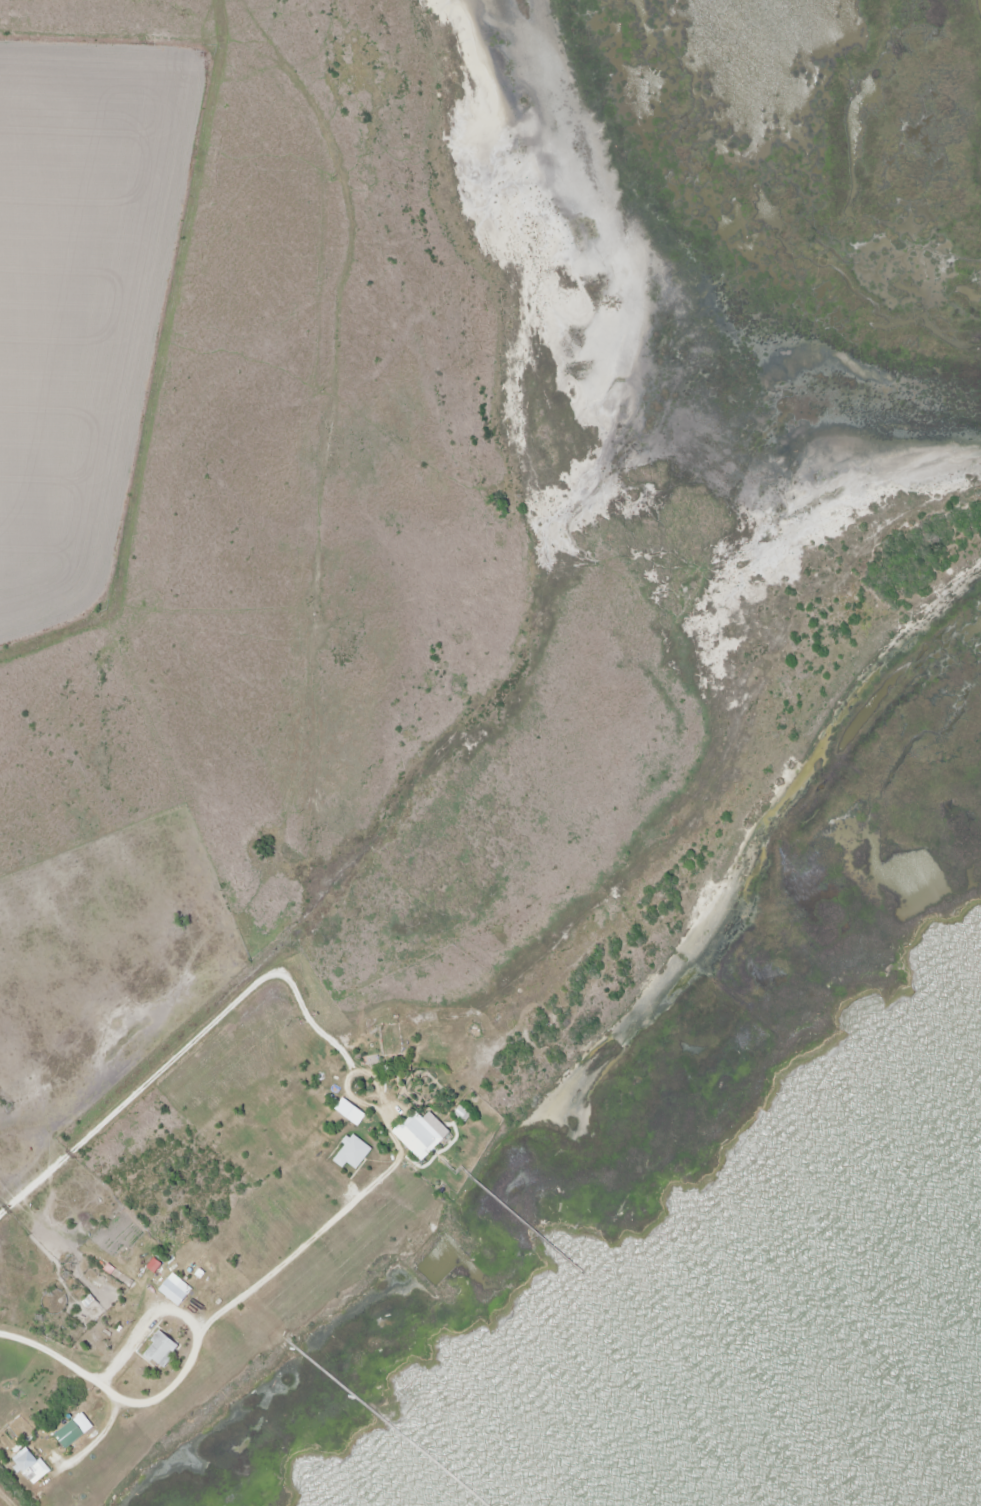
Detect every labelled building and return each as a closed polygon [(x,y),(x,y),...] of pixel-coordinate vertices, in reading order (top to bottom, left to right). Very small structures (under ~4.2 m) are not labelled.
[(447,1140),(417,1111),(395,1134),(425,1163),(447,1140)] [(349,1163),(357,1170),(374,1151),(356,1135),(334,1160),(344,1169),(349,1163)] [(182,1307),(194,1287),(172,1274),(160,1293),(182,1307)] [(145,1354),(166,1369),(182,1346),(161,1331),(145,1354)] [(87,1435),(77,1420),(56,1433),(66,1449),(87,1435)] [(14,1458),(32,1482),(47,1471),(29,1447),(14,1458)]
